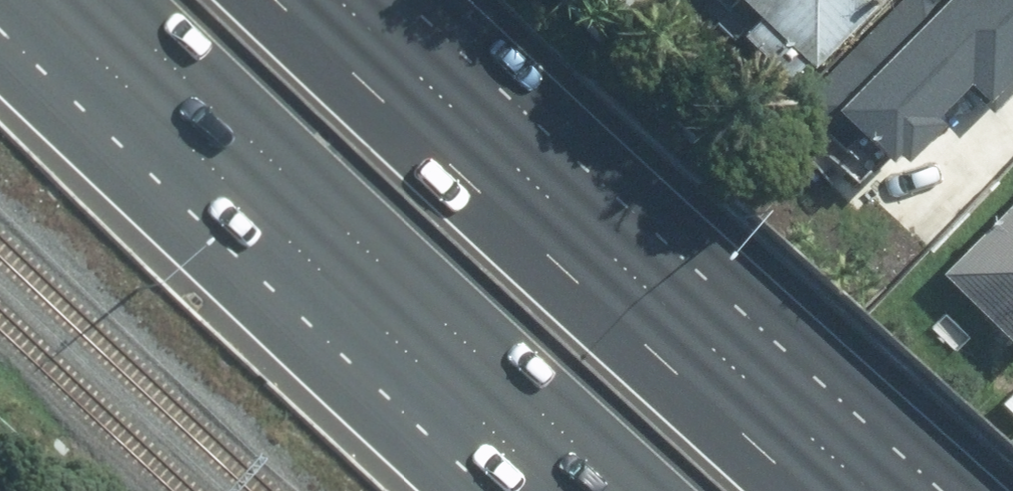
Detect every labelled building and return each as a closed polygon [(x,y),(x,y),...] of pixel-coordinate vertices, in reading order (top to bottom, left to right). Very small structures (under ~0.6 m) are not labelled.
[(738,32),(717,53),(762,97),(777,81),(786,89),(873,0),(705,0),(738,32)] [(987,120),(906,37),(842,99),(832,88),(781,133),(877,240),(890,229),(919,261),(986,192),(951,152),(987,120)] [(927,285),(1009,370),(1012,367),(1012,196),(927,285)]
